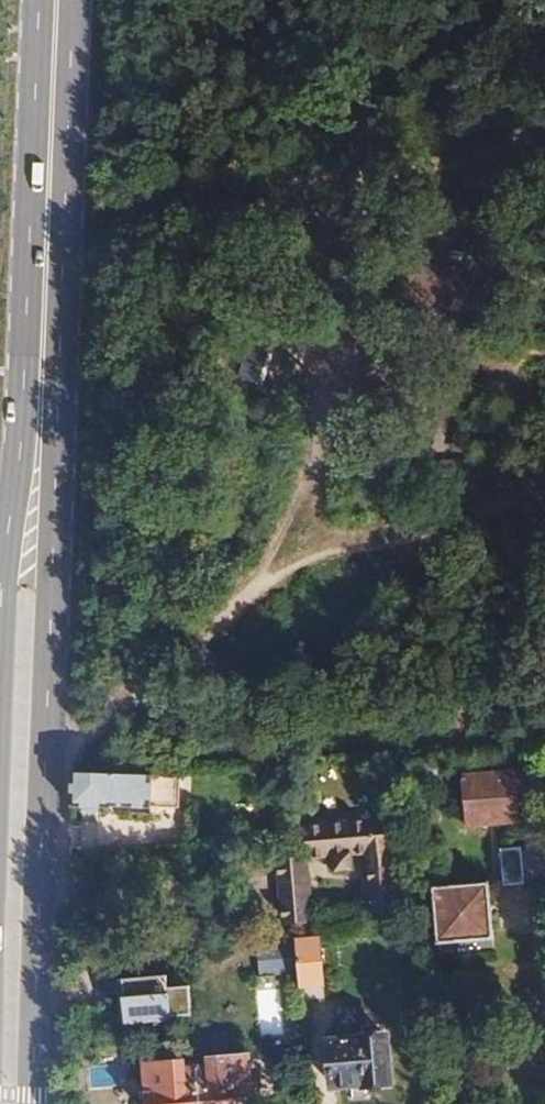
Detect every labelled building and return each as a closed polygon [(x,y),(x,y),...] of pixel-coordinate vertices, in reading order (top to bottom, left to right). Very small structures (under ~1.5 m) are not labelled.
[(535,770),(464,776),(468,826),(519,822),(517,791),(536,789),(535,770)] [(113,775),(74,772),(73,807),(111,810),(151,812),(152,778),(113,775)] [(365,825),(308,828),(309,859),(309,861),(338,859),(338,874),(356,873),(355,858),(366,857),(368,915),(392,914),(388,824),(372,825),(365,825)] [(178,834),(128,838),(130,856),(180,852),(178,834)] [(500,850),(503,886),(544,882),(544,846),(500,850)] [(309,859),(289,861),(295,926),(314,925),(309,861),(309,859)] [(489,884),(434,888),(438,940),(494,936),(489,884)] [(318,939),(296,941),(298,970),(300,988),(322,986),(318,939)] [(296,941),(257,944),(260,974),(298,970),(296,941)] [(184,972),(153,972),(153,1005),(184,1006),(184,972)] [(259,1035),(281,1035),(280,991),(259,992),(259,1035)] [(358,1038),(328,1040),(332,1084),(362,1082),(362,1084),(390,1082),(386,1034),(358,1036),(358,1038)] [(197,1068),(200,1103),(253,1103),(249,1056),(210,1059),(211,1067),(197,1068)] [(146,1065),(149,1103),(200,1103),(197,1068),(184,1069),(184,1061),(146,1065)]
